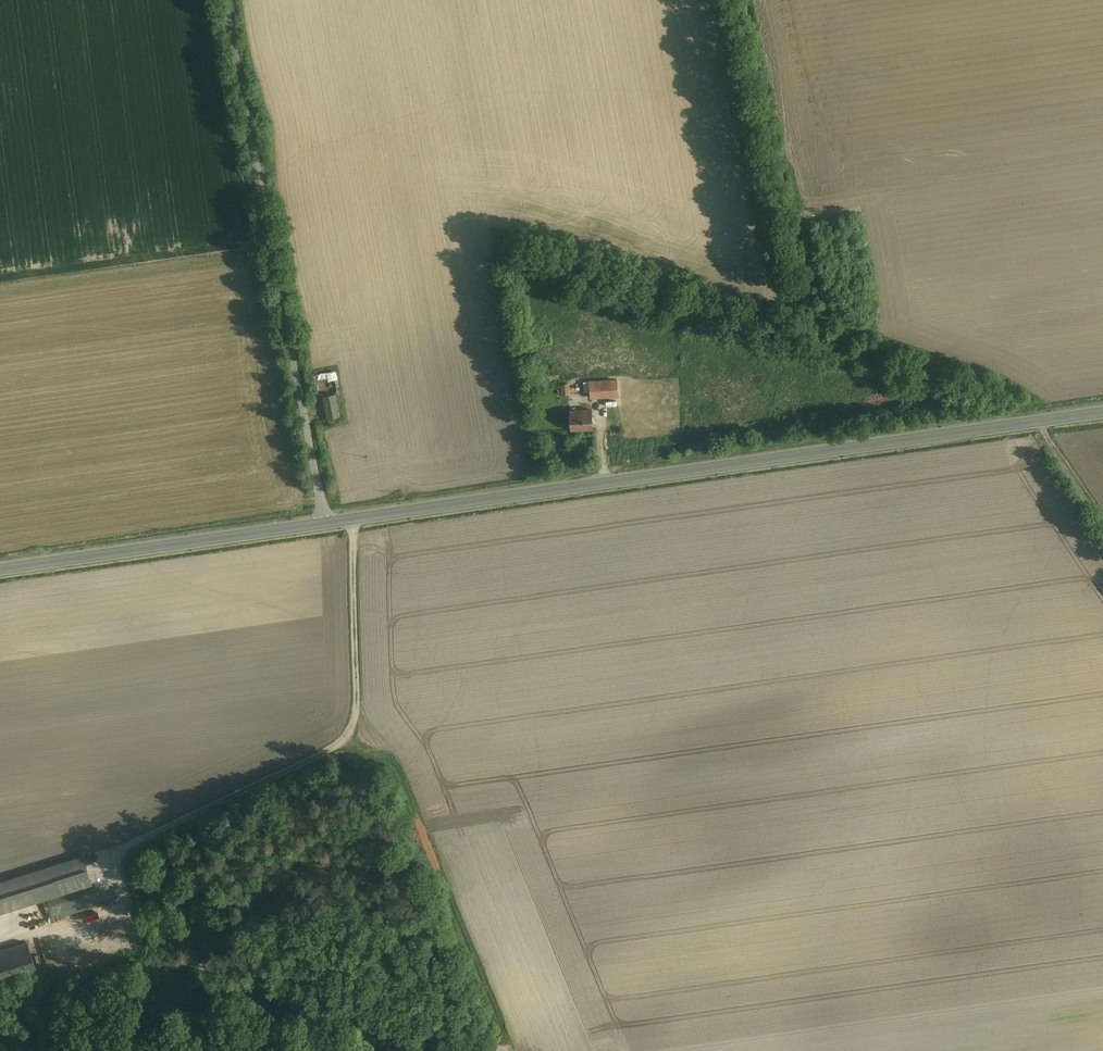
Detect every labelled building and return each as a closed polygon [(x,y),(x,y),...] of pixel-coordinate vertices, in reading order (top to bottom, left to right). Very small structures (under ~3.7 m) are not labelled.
[(320,380),(340,377),(339,369),(319,372),(320,380)] [(617,379),(590,381),(591,397),(604,396),(604,390),(617,389),(617,379)] [(336,393),(324,395),(328,418),(340,415),(336,393)] [(592,409),(570,410),(571,429),(593,428),(592,409)] [(0,882),(0,911),(91,882),(83,856),(0,882)] [(27,941),(0,950),(0,979),(37,968),(27,941)]
